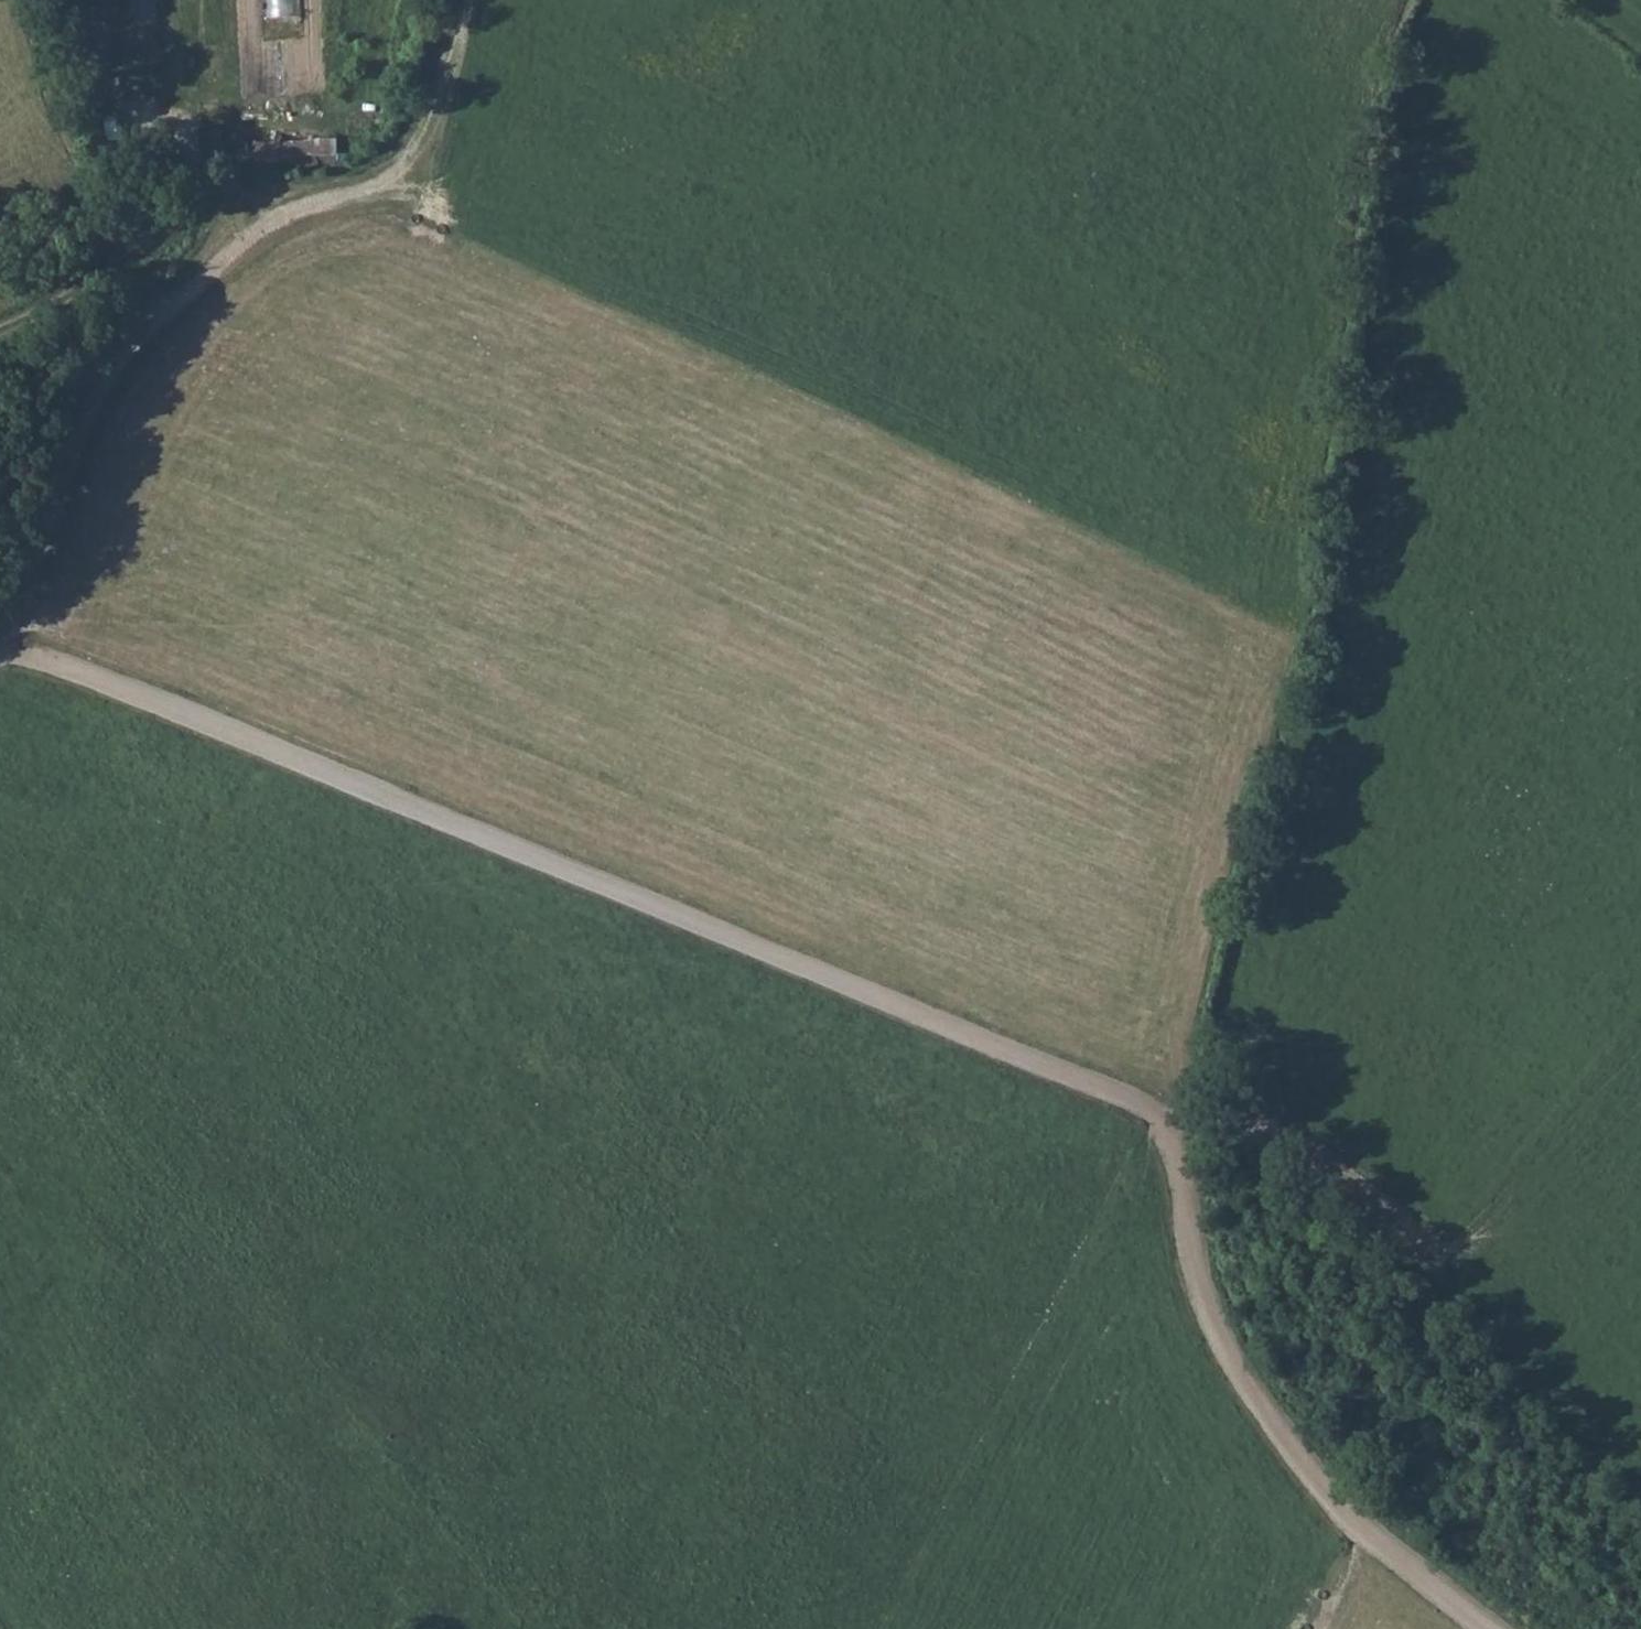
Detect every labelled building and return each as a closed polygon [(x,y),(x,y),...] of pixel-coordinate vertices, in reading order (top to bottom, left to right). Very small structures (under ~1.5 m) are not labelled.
[(268,23),(301,24),(302,0),(268,0),(268,23)]
